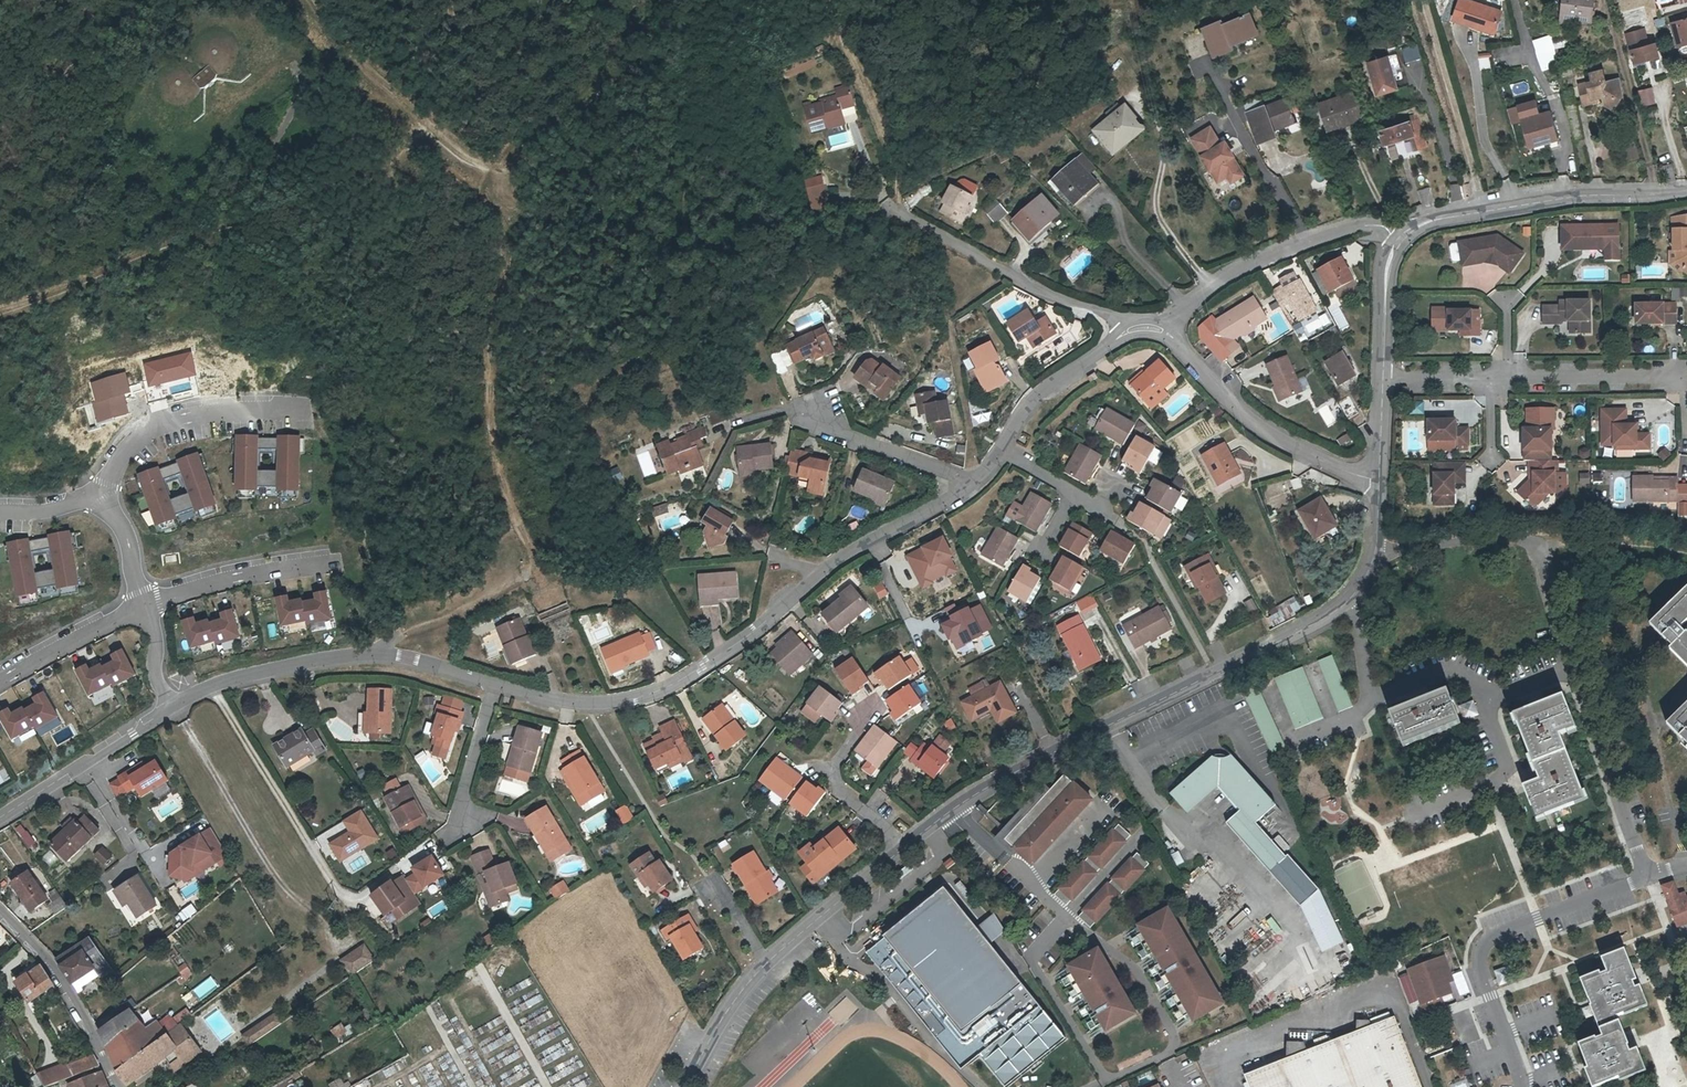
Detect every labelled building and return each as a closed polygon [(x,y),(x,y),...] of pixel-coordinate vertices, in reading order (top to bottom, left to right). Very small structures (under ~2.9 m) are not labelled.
[(1481,29),(1481,26),(1496,31),(1503,12),(1464,0),(1460,0),(1453,20),(1481,29)] [(1593,23),(1597,0),(1566,0),(1563,18),(1572,19),(1593,23)] [(1225,21),(1205,30),(1217,57),(1236,48),(1234,42),(1239,41),(1240,43),(1260,34),(1251,14),(1226,25),(1225,21)] [(1673,22),(1679,45),(1686,43),(1686,19),(1673,22)] [(1495,37),(1496,31),(1481,26),(1481,29),(1479,32),(1495,37)] [(1634,47),(1633,47),(1637,61),(1659,55),(1657,41),(1649,43),(1646,27),(1630,31),(1634,47)] [(1530,39),(1540,70),(1558,64),(1548,33),(1530,39)] [(1555,49),(1577,45),(1576,39),(1554,43),(1555,49)] [(1400,44),(1406,63),(1416,60),(1410,41),(1400,44)] [(1387,58),(1368,64),(1377,93),(1396,87),(1387,58)] [(207,65),(190,78),(198,89),(216,75),(207,65)] [(1617,102),(1624,100),(1620,83),(1607,86),(1604,75),(1592,78),(1594,85),(1592,85),(1596,105),(1597,105),(1597,102),(1603,100),(1604,105),(1611,108),(1617,102)] [(811,130),(829,124),(828,120),(844,115),(842,106),(841,103),(854,99),(849,83),(836,88),(837,92),(820,97),(821,101),(804,107),(810,126),(811,130)] [(1596,105),(1592,85),(1580,88),(1584,108),(1596,105)] [(1654,103),(1651,89),(1639,91),(1642,105),(1654,103)] [(1320,105),(1329,131),(1363,119),(1354,94),(1320,105)] [(1267,106),(1248,114),(1260,145),(1278,138),(1274,129),(1278,127),(1278,128),(1295,122),(1295,123),(1298,123),(1295,113),(1293,114),(1288,100),(1267,108),(1267,106)] [(1626,107),(1624,100),(1617,102),(1611,108),(1604,105),(1605,108),(1613,114),(1617,109),(1626,107)] [(1521,120),(1538,116),(1534,101),(1517,106),(1518,108),(1521,120)] [(1511,126),(1522,123),(1528,149),(1556,142),(1549,113),(1538,116),(1521,120),(1518,108),(1507,111),(1511,126)] [(1125,109),(1109,121),(1094,134),(1111,156),(1121,149),(1117,144),(1139,127),(1125,109)] [(1377,124),(1380,130),(1407,118),(1407,117),(1411,115),(1408,111),(1377,124)] [(1407,117),(1407,118),(1380,130),(1384,142),(1407,133),(1412,147),(1424,143),(1414,114),(1411,115),(1407,117)] [(846,120),(844,115),(828,120),(829,124),(829,125),(846,120)] [(1209,131),(1191,142),(1201,159),(1200,159),(1215,184),(1225,177),(1228,178),(1232,185),(1242,179),(1231,160),(1230,161),(1226,155),(1229,154),(1224,145),(1219,148),(1209,131)] [(1621,145),(1625,165),(1638,162),(1634,142),(1621,145)] [(1080,158),(1073,163),(1086,178),(1092,172),(1080,158)] [(1672,162),(1662,164),(1667,181),(1676,179),(1672,162)] [(1073,163),(1050,182),(1072,207),(1094,188),(1086,178),(1073,163)] [(819,177),(803,180),(805,195),(808,194),(811,194),(822,192),(819,177)] [(968,197),(974,188),(962,180),(952,184),(950,186),(968,197)] [(950,186),(948,185),(938,202),(940,203),(936,210),(955,223),(960,215),(958,213),(968,197),(950,186)] [(1430,187),(1417,191),(1423,207),(1436,203),(1430,187)] [(808,194),(805,195),(808,208),(825,211),(822,192),(811,194),(808,194)] [(1040,198),(1025,210),(1043,230),(1057,219),(1040,198)] [(1004,214),(993,201),(981,211),(992,224),(1004,214)] [(1043,230),(1025,210),(1011,222),(1026,241),(1040,230),(1041,231),(1043,230)] [(1677,214),(1676,247),(1680,247),(1679,258),(1686,267),(1685,269),(1686,271),(1686,213),(1677,214)] [(1564,246),(1584,247),(1584,242),(1607,243),(1607,239),(1607,223),(1564,222),(1564,246)] [(1621,223),(1607,223),(1607,239),(1621,239),(1621,223)] [(1499,262),(1501,263),(1503,261),(1513,267),(1524,249),(1499,234),(1460,238),(1462,255),(1462,258),(1489,255),(1497,258),(1499,262)] [(1462,255),(1460,238),(1452,239),(1450,243),(1451,254),(1454,256),(1462,255)] [(1621,239),(1607,239),(1607,243),(1607,247),(1606,258),(1620,258),(1621,239)] [(1341,259),(1318,270),(1328,291),(1351,280),(1341,259)] [(1512,269),(1513,267),(1503,261),(1501,263),(1512,269)] [(1284,310),(1290,306),(1299,322),(1317,311),(1300,280),(1292,284),(1294,287),(1285,292),(1280,282),(1271,287),(1284,310)] [(1671,287),(1671,299),(1679,299),(1679,288),(1671,287)] [(1214,360),(1220,355),(1223,345),(1222,342),(1228,339),(1237,334),(1237,329),(1248,324),(1249,326),(1265,317),(1252,296),(1213,318),(1209,313),(1198,321),(1196,324),(1194,328),(1195,332),(1196,336),(1214,360)] [(1273,299),(1264,304),(1269,311),(1277,306),(1273,299)] [(1561,318),(1571,319),(1576,319),(1576,331),(1590,331),(1591,299),(1561,299),(1561,304),(1544,303),(1544,321),(1561,321),(1561,318)] [(1677,303),(1637,303),(1637,322),(1677,323),(1677,303)] [(1432,330),(1461,331),(1461,335),(1479,336),(1480,310),(1450,310),(1450,307),(1432,307),(1432,330)] [(1017,345),(1026,340),(1032,350),(1056,335),(1045,317),(1034,323),(1026,310),(1004,324),(1017,345)] [(1251,329),(1249,326),(1248,324),(1237,329),(1237,334),(1238,336),(1251,329)] [(798,361),(808,357),(815,354),(816,358),(817,359),(825,356),(822,349),(833,344),(826,329),(791,343),(798,361)] [(1233,346),(1228,339),(1222,342),(1223,345),(1220,355),(1233,346)] [(973,372),(984,395),(1007,383),(996,363),(1000,362),(990,342),(967,354),(976,371),(973,372)] [(836,352),(833,344),(822,349),(825,356),(836,352)] [(191,351),(144,363),(148,387),(198,375),(191,351)] [(1342,352),(1323,362),(1337,387),(1356,377),(1342,352)] [(1285,354),(1264,363),(1279,399),(1300,390),(1285,354)] [(877,386),(877,390),(887,397),(902,378),(885,365),(883,368),(874,360),(868,361),(856,377),(867,386),(869,384),(872,386),(874,383),(877,386)] [(1161,388),(1163,391),(1176,381),(1161,363),(1132,386),(1144,402),(1161,388)] [(92,401),(97,422),(129,412),(124,394),(130,392),(126,372),(91,382),(96,400),(92,401)] [(1094,373),(1087,378),(1090,382),(1097,377),(1094,373)] [(1147,404),(1163,391),(1161,388),(1144,402),(1147,404)] [(885,401),(887,397),(877,390),(874,393),(885,401)] [(935,424),(937,438),(953,436),(948,402),(937,404),(935,392),(918,395),(919,407),(926,406),(927,413),(929,424),(935,424)] [(1349,397),(1339,403),(1348,419),(1358,413),(1349,397)] [(1409,414),(1423,413),(1422,399),(1408,400),(1409,414)] [(1553,407),(1532,407),(1532,428),(1526,428),(1523,428),(1523,459),(1528,459),(1550,459),(1550,428),(1553,428),(1553,407)] [(1635,432),(1635,425),(1630,425),(1630,423),(1626,423),(1626,407),(1602,407),(1601,442),(1613,442),(1613,443),(1615,443),(1634,443),(1634,447),(1648,447),(1648,433),(1635,432)] [(710,412),(713,422),(727,417),(724,408),(710,412)] [(1136,426),(1108,409),(1096,429),(1123,447),(1136,426)] [(1454,442),(1454,447),(1459,447),(1459,442),(1467,442),(1467,426),(1455,425),(1455,417),(1446,417),(1437,417),(1428,417),(1428,437),(1437,437),(1454,437),(1454,442)] [(932,439),(937,438),(935,424),(929,424),(932,439)] [(667,471),(680,467),(679,465),(689,461),(690,466),(708,459),(701,443),(699,437),(706,435),(702,426),(685,433),(685,434),(677,437),(677,441),(669,443),(667,439),(657,443),(667,471)] [(1340,445),(1349,440),(1345,433),(1336,438),(1340,445)] [(262,436),(238,436),(238,493),(262,493),(262,436)] [(303,437),(279,437),(279,494),(303,494),(303,437)] [(1437,446),(1454,447),(1454,442),(1454,437),(1437,437),(1437,446)] [(1135,468),(1133,471),(1140,476),(1156,450),(1137,439),(1123,462),(1129,466),(1135,468)] [(1221,479),(1240,468),(1224,439),(1206,449),(1221,479)] [(1082,443),(1066,471),(1087,483),(1103,455),(1082,443)] [(739,472),(752,471),(772,469),(770,446),(737,449),(737,455),(738,463),(739,472)] [(1661,461),(1670,455),(1664,447),(1655,453),(1661,461)] [(1206,449),(1203,451),(1218,480),(1221,479),(1206,449)] [(812,479),(811,483),(809,491),(823,494),(829,465),(812,461),(813,458),(813,455),(792,450),(790,458),(788,466),(787,473),(800,476),(812,479)] [(201,454),(179,462),(198,515),(221,507),(201,454)] [(1556,459),(1550,459),(1528,459),(1528,471),(1532,471),(1532,478),(1528,478),(1521,485),(1524,489),(1519,493),(1528,502),(1535,503),(1547,492),(1553,492),(1553,472),(1556,471),(1556,459)] [(681,469),(690,466),(689,461),(679,465),(680,467),(681,469)] [(1452,484),(1456,484),(1456,463),(1432,463),(1432,505),(1451,506),(1452,484)] [(1466,464),(1456,463),(1456,484),(1465,484),(1466,464)] [(161,468),(139,476),(159,530),(181,522),(161,468)] [(617,468),(609,470),(612,480),(620,478),(617,468)] [(872,495),(887,502),(895,483),(865,470),(855,490),(871,497),(872,495)] [(752,471),(739,472),(740,483),(753,481),(752,471)] [(1556,471),(1553,472),(1553,489),(1564,489),(1564,471),(1556,471)] [(1578,473),(1578,483),(1588,483),(1588,473),(1578,473)] [(1676,478),(1666,478),(1666,481),(1651,481),(1651,478),(1651,476),(1631,476),(1631,501),(1676,501),(1676,486),(1676,478)] [(1153,487),(1150,492),(1146,499),(1169,512),(1181,494),(1169,487),(1154,478),(1150,486),(1153,487)] [(1516,490),(1519,493),(1524,489),(1521,485),(1516,490)] [(1686,506),(1686,486),(1676,486),(1676,501),(1675,505),(1678,506),(1686,506)] [(1042,525),(1054,505),(1033,493),(1017,521),(1027,526),(1038,533),(1042,525)] [(884,507),(887,502),(872,495),(871,497),(869,501),(884,507)] [(1321,498),(1297,511),(1313,541),(1337,528),(1321,498)] [(1141,502),(1137,508),(1134,512),(1132,511),(1127,518),(1154,535),(1165,516),(1141,502)] [(655,516),(668,511),(666,503),(652,508),(655,516)] [(1678,506),(1678,518),(1686,518),(1686,506),(1678,506)] [(719,507),(716,510),(727,517),(730,513),(719,507)] [(734,521),(727,517),(716,510),(712,508),(703,521),(709,525),(705,531),(709,546),(724,543),(728,537),(725,535),(734,521)] [(1066,548),(1073,552),(1087,529),(1068,517),(1054,541),(1066,548)] [(999,526),(983,555),(1003,567),(1017,544),(1020,538),(999,526)] [(74,532),(50,536),(60,593),(84,589),(74,532)] [(1101,550),(1124,565),(1136,547),(1112,532),(1101,550)] [(945,539),(930,547),(944,577),(947,575),(949,577),(958,573),(951,559),(954,558),(945,539)] [(32,540),(8,544),(18,601),(42,597),(32,540)] [(944,577),(930,547),(909,557),(925,589),(935,584),(933,582),(944,577)] [(1193,575),(1198,585),(1206,600),(1224,592),(1215,575),(1214,576),(1209,567),(1213,565),(1207,555),(1185,566),(1190,577),(1193,575)] [(1051,581),(1068,591),(1082,567),(1064,557),(1051,581)] [(1217,574),(1213,565),(1209,567),(1214,576),(1215,575),(1217,574)] [(1040,580),(1033,576),(1030,574),(1031,571),(1023,567),(1008,593),(1027,603),(1040,580)] [(702,599),(718,598),(738,597),(736,573),(700,575),(702,599)] [(1195,587),(1198,585),(1193,575),(1190,577),(1195,587)] [(871,584),(878,599),(887,594),(880,580),(871,584)] [(844,596),(846,598),(847,600),(857,592),(854,588),(844,596)] [(1686,634),(1684,636),(1679,631),(1686,623),(1686,590),(1651,625),(1672,649),(1669,652),(1686,670),(1686,635),(1686,634)] [(870,608),(857,592),(847,600),(846,598),(824,615),(838,632),(870,608)] [(317,601),(305,604),(310,627),(335,622),(330,593),(316,595),(317,601)] [(291,596),(278,599),(283,629),(308,624),(304,601),(293,603),(291,596)] [(1271,626),(1301,611),(1293,596),(1264,611),(1271,626)] [(1251,597),(1244,600),(1251,613),(1258,609),(1251,597)] [(1159,604),(1123,624),(1134,646),(1171,625),(1159,604)] [(969,610),(962,614),(975,640),(982,637),(981,634),(991,629),(981,607),(970,612),(969,610)] [(225,621),(212,625),(219,648),(244,641),(236,611),(223,615),(225,621)] [(1081,613),(1062,623),(1084,666),(1101,658),(1091,638),(1094,637),(1081,613)] [(975,640),(962,614),(953,618),(954,620),(944,626),(951,639),(952,638),(958,649),(975,640)] [(510,642),(506,644),(514,663),(537,654),(530,635),(528,636),(526,631),(528,631),(522,617),(503,625),(510,642)] [(197,618),(184,622),(192,651),(216,645),(210,622),(198,625),(197,618)] [(500,626),(506,644),(510,642),(503,625),(500,626)] [(782,647),(773,654),(791,675),(814,655),(793,632),(779,643),(782,647)] [(650,634),(643,637),(641,634),(604,649),(613,671),(651,655),(650,653),(657,649),(650,634)] [(115,663),(105,669),(116,690),(139,678),(125,651),(112,657),(115,663)] [(1332,657),(1319,662),(1338,712),(1351,707),(1332,657)] [(852,697),(860,693),(857,689),(862,686),(863,687),(870,682),(855,660),(854,658),(835,671),(852,697)] [(883,680),(885,684),(890,691),(913,675),(905,664),(901,658),(875,674),(880,681),(883,680)] [(912,660),(905,664),(913,675),(919,671),(912,660)] [(89,666),(77,672),(92,699),(114,688),(103,666),(92,672),(89,666)] [(1322,719),(1302,668),(1274,679),(1294,729),(1322,719)] [(894,712),(892,713),(896,721),(922,704),(910,686),(893,698),(887,701),(891,708),(891,707),(894,712)] [(1272,757),(1286,751),(1256,686),(1243,692),(1272,757)] [(830,723),(836,715),(833,712),(836,709),(837,710),(841,704),(819,687),(806,703),(830,723)] [(372,713),(371,732),(392,732),(394,690),(371,689),(370,713),(372,713)] [(1013,721),(1017,719),(1002,689),(999,690),(1013,721)] [(999,690),(964,707),(974,726),(994,717),(999,728),(1013,721),(999,690)] [(37,705),(27,711),(39,732),(61,720),(46,693),(34,700),(37,705)] [(1450,695),(1392,718),(1406,750),(1463,727),(1450,695)] [(449,696),(446,707),(462,711),(465,700),(449,696)] [(1542,783),(1529,788),(1542,821),(1588,801),(1564,736),(1577,730),(1565,699),(1516,718),(1542,783)] [(1473,702),(1460,707),(1465,721),(1478,715),(1473,702)] [(720,735),(716,737),(726,751),(745,737),(723,705),(707,717),(720,735)] [(1667,725),(1686,746),(1686,705),(1667,725)] [(438,755),(450,758),(453,748),(455,741),(456,741),(459,732),(462,721),(465,722),(467,713),(462,711),(446,707),(442,706),(440,714),(443,714),(437,736),(443,737),(441,745),(438,755)] [(0,716),(0,718),(15,743),(37,730),(24,709),(14,715),(11,709),(0,716)] [(363,732),(371,732),(372,713),(370,713),(364,713),(363,732)] [(704,719),(716,737),(720,735),(707,717),(704,719)] [(681,755),(682,758),(690,754),(675,720),(660,727),(662,733),(658,735),(660,738),(654,741),(647,744),(657,766),(681,755)] [(953,721),(947,724),(952,733),(957,730),(953,721)] [(520,743),(512,764),(531,770),(543,732),(522,725),(516,742),(520,743)] [(875,725),(866,736),(868,738),(877,727),(875,725)] [(897,738),(901,731),(891,726),(887,733),(897,738)] [(897,744),(877,727),(868,738),(866,736),(854,751),(877,768),(897,744)] [(302,731),(275,747),(287,767),(313,751),(317,757),(326,752),(313,732),(305,737),(302,731)] [(941,736),(934,746),(931,749),(925,744),(912,760),(920,766),(922,763),(937,775),(951,759),(943,753),(951,743),(941,736)] [(1208,751),(1179,770),(1182,777),(1194,801),(1215,782),(1239,807),(1222,822),(1299,904),(1317,887),(1286,854),(1284,856),(1251,821),(1271,803),(1219,740),(1218,741),(1224,750),(1213,753),(1208,751)] [(509,762),(512,764),(520,743),(516,742),(509,762)] [(563,759),(568,767),(584,758),(579,750),(563,759)] [(683,760),(682,758),(681,755),(657,766),(660,771),(683,760)] [(569,776),(584,802),(604,790),(585,757),(584,758),(568,767),(561,771),(566,778),(569,776)] [(759,780),(785,801),(802,779),(801,778),(802,777),(790,768),(788,766),(786,768),(775,759),(759,780)] [(145,760),(109,781),(120,799),(138,788),(145,798),(172,782),(159,761),(149,766),(145,760)] [(934,778),(937,775),(922,763),(920,766),(934,778)] [(1056,768),(1041,785),(997,833),(1007,842),(1030,863),(1090,798),(1056,768)] [(1182,777),(1179,770),(1159,782),(1167,791),(1184,809),(1194,801),(1182,777)] [(580,804),(584,802),(569,776),(566,778),(580,804)] [(997,833),(1041,785),(1037,781),(989,833),(1003,846),(1007,842),(997,833)] [(825,792),(817,786),(815,789),(812,787),(805,782),(789,803),(806,816),(825,792)] [(409,785),(404,787),(411,801),(413,800),(422,815),(402,826),(405,832),(428,820),(409,785)] [(411,801),(404,787),(386,797),(402,826),(422,815),(413,800),(411,801)] [(655,797),(658,806),(666,803),(662,794),(655,797)] [(1337,799),(1321,802),(1323,814),(1339,812),(1337,799)] [(987,811),(979,803),(975,807),(983,815),(987,811)] [(526,816),(535,832),(539,830),(551,849),(567,840),(546,805),(526,816)] [(627,806),(618,811),(625,823),(634,817),(627,806)] [(361,809),(340,819),(346,832),(326,842),(336,862),(377,841),(361,809)] [(62,825),(65,829),(75,821),(71,816),(62,825)] [(77,823),(75,821),(65,829),(50,843),(66,860),(98,831),(85,817),(77,823)] [(1053,893),(1065,904),(1129,834),(1117,823),(1053,893)] [(212,827),(171,852),(171,877),(183,879),(187,884),(229,856),(212,827)] [(828,864),(831,868),(855,850),(838,829),(813,848),(810,844),(801,851),(810,862),(818,872),(828,864)] [(539,830),(535,832),(547,851),(550,850),(551,849),(539,830)] [(571,847),(567,840),(551,849),(550,850),(554,857),(571,847)] [(385,851),(390,862),(399,858),(394,847),(385,851)] [(493,887),(486,889),(490,902),(507,896),(505,889),(503,883),(516,879),(509,860),(497,865),(495,859),(491,847),(474,852),(480,871),(486,869),(493,887)] [(101,850),(95,856),(101,863),(108,857),(101,850)] [(1174,865),(1182,861),(1177,850),(1169,854),(1174,865)] [(1077,915),(1089,926),(1147,862),(1135,851),(1077,915)] [(748,882),(759,900),(776,890),(769,877),(765,871),(753,852),(733,864),(745,884),(748,882)] [(642,875),(649,886),(653,892),(672,880),(660,862),(657,865),(650,854),(631,866),(638,877),(642,875)] [(416,875),(408,881),(417,896),(425,891),(427,892),(449,878),(435,857),(413,871),(416,875)] [(950,857),(942,864),(946,868),(954,862),(950,857)] [(814,881),(831,868),(828,864),(818,872),(810,862),(803,867),(814,881)] [(1203,885),(1215,874),(1209,867),(1197,878),(1203,885)] [(480,871),(486,889),(493,887),(486,869),(480,871)] [(30,873),(14,884),(32,910),(48,900),(30,873)] [(645,888),(649,886),(642,875),(638,877),(645,888)] [(120,888),(128,902),(139,918),(158,905),(139,876),(120,888)] [(1192,877),(1186,883),(1195,894),(1202,889),(1192,877)] [(404,879),(373,899),(387,921),(395,916),(400,923),(423,907),(404,879)] [(518,885),(516,879),(503,883),(505,889),(518,885)] [(1686,896),(1685,891),(1679,893),(1674,880),(1660,885),(1677,928),(1686,924),(1686,896)] [(552,888),(558,897),(569,890),(564,881),(552,888)] [(756,902),(759,900),(748,882),(745,884),(756,902)] [(883,935),(866,950),(935,1035),(943,1028),(970,1061),(980,1053),(1006,1084),(1066,1035),(1022,982),(988,941),(976,926),(943,885),(882,934),(883,935)] [(1322,956),(1343,945),(1317,887),(1299,904),(1322,956)] [(124,904),(128,902),(120,888),(115,891),(124,904)] [(56,891),(49,895),(52,901),(48,904),(54,913),(66,904),(65,903),(56,891)] [(190,902),(177,911),(184,920),(197,911),(190,902)] [(1172,918),(1166,909),(1139,924),(1141,928),(1136,930),(1138,933),(1136,934),(1149,957),(1151,956),(1153,959),(1158,956),(1161,961),(1156,964),(1157,967),(1156,969),(1166,986),(1168,985),(1170,988),(1175,985),(1178,991),(1173,994),(1174,997),(1172,998),(1184,1017),(1186,1016),(1187,1019),(1192,1016),(1194,1019),(1221,1004),(1214,992),(1211,994),(1204,981),(1207,980),(1179,931),(1176,932),(1169,920),(1172,918)] [(1003,929),(993,912),(985,918),(997,934),(1003,929)] [(669,942),(673,939),(687,961),(705,950),(691,927),(694,925),(688,916),(664,933),(669,942)] [(1172,918),(1169,920),(1176,932),(1179,931),(1181,929),(1174,917),(1172,918)] [(985,918),(976,926),(988,941),(997,934),(985,918)] [(96,969),(100,976),(112,969),(90,938),(57,958),(72,984),(96,969)] [(364,946),(343,961),(353,976),(374,961),(364,946)] [(1585,1067),(1593,1085),(1620,1075),(1621,1078),(1646,1068),(1637,1045),(1630,1048),(1628,1043),(1630,1042),(1618,1014),(1623,1012),(1623,1014),(1650,1004),(1641,980),(1635,983),(1633,978),(1637,977),(1625,946),(1601,955),(1606,969),(1601,971),(1599,968),(1579,976),(1601,1033),(1596,1035),(1595,1034),(1579,1040),(1589,1065),(1585,1067)] [(1111,1026),(1137,1009),(1111,970),(1108,972),(1100,960),(1103,959),(1097,949),(1070,965),(1071,968),(1067,971),(1068,974),(1066,975),(1080,996),(1082,994),(1084,997),(1089,994),(1092,999),(1087,1002),(1089,1005),(1087,1006),(1100,1025),(1102,1024),(1104,1026),(1109,1023),(1111,1026)] [(1443,955),(1407,969),(1424,1014),(1444,1006),(1438,991),(1449,986),(1448,981),(1446,977),(1449,970),(1443,955)] [(1103,959),(1100,960),(1108,972),(1111,970),(1113,969),(1105,957),(1103,959)] [(175,969),(186,979),(192,971),(181,962),(175,969)] [(31,1000),(54,986),(42,965),(17,981),(29,1001),(31,1000)] [(1509,965),(1494,970),(1499,986),(1514,980),(1509,965)] [(76,991),(100,976),(96,969),(72,984),(76,991)] [(191,989),(199,1000),(217,987),(209,976),(191,989)] [(1214,992),(1217,991),(1210,978),(1207,980),(1204,981),(1211,994),(1214,992)] [(1257,998),(1273,990),(1269,983),(1254,991),(1257,998)] [(828,1013),(839,1025),(857,1007),(846,996),(828,1013)] [(99,1031),(105,1043),(135,1022),(137,1021),(129,1010),(99,1031)] [(158,1020),(143,1030),(153,1044),(155,1042),(168,1032),(180,1023),(173,1013),(160,1023),(158,1020)] [(1391,1013),(1276,1058),(1287,1086),(1421,1086),(1391,1013)] [(276,1014),(251,1030),(257,1039),(282,1023),(276,1014)] [(330,1029),(336,1041),(355,1033),(349,1021),(330,1029)] [(117,1071),(153,1044),(143,1030),(142,1031),(135,1022),(105,1043),(112,1055),(110,1057),(117,1071)] [(199,1049),(180,1023),(168,1032),(179,1047),(182,1044),(190,1057),(199,1049)] [(251,1044),(257,1039),(251,1030),(245,1035),(251,1044)] [(179,1047),(168,1032),(155,1042),(153,1044),(117,1071),(126,1085),(165,1057),(167,1055),(172,1063),(177,1069),(190,1057),(182,1044),(179,1047)] [(70,1067),(75,1076),(98,1067),(93,1058),(70,1067)] [(1276,1058),(1243,1071),(1249,1086),(1287,1086),(1276,1058)] [(75,1076),(70,1067),(67,1062),(36,1074),(43,1086),(48,1086),(66,1080),(75,1076)] [(101,1074),(69,1086),(107,1086),(101,1074)] [(332,1086),(353,1086),(350,1082),(346,1085),(342,1079),(331,1085),(332,1086)]
